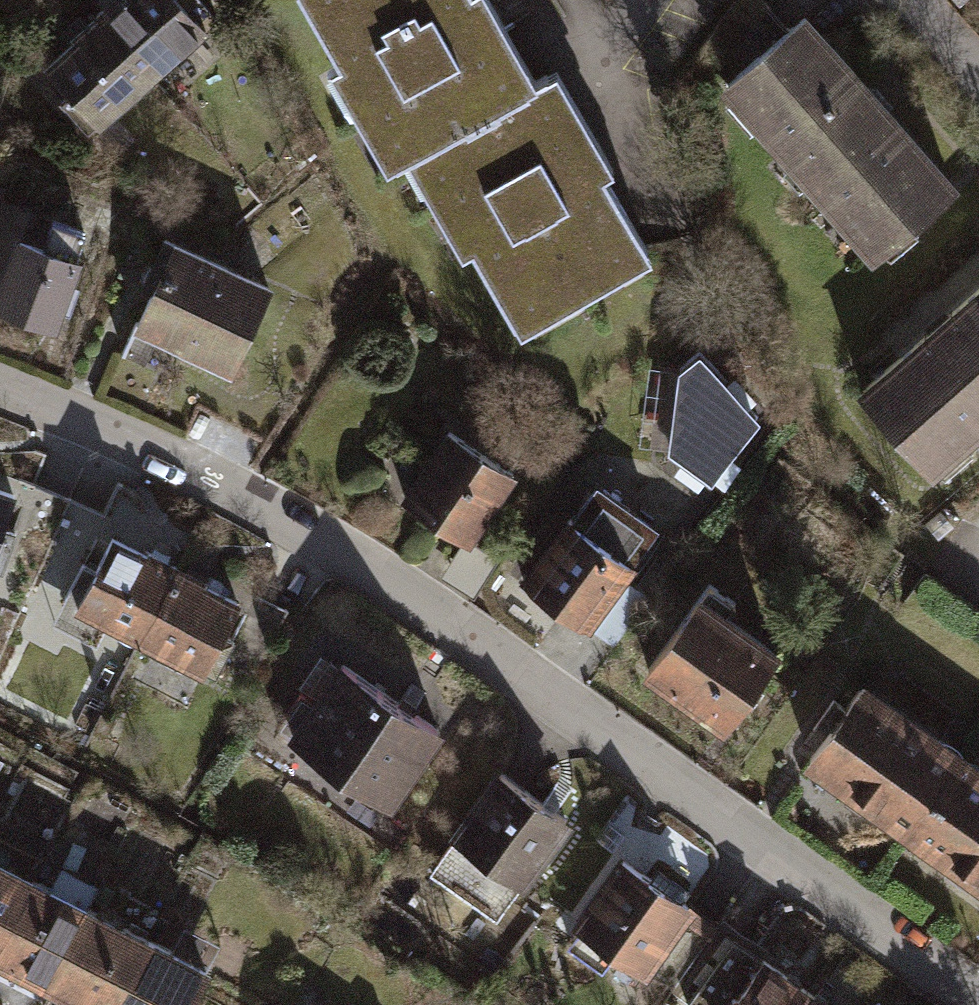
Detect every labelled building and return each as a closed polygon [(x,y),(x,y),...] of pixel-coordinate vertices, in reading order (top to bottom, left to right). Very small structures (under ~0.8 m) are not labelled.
[(219,32),(191,0),(186,0),(178,7),(172,0),(120,0),(96,21),(154,88),(219,32)] [(409,167),(543,91),(491,0),(303,0),(345,73),(335,78),(392,177),(409,167)] [(808,0),(788,0),(771,14),(711,64),(720,75),(710,83),(736,114),(746,106),(775,140),(766,147),(784,169),(793,161),(861,243),(874,232),(881,240),(911,215),(904,207),(950,169),(808,0)] [(91,141),(154,88),(96,21),(42,67),(73,102),(64,110),(91,141)] [(563,79),(543,91),(409,167),(463,262),(479,253),(528,338),(654,265),(605,180),(618,173),(563,79)] [(2,204),(0,208),(0,311),(59,334),(86,262),(26,240),(35,216),(2,204)] [(277,293),(180,247),(126,359),(153,372),(165,348),(234,382),(277,293)] [(851,367),(929,456),(934,451),(947,465),(976,440),(963,426),(978,412),(978,255),(851,367)] [(682,370),(670,452),(714,483),(764,418),(754,406),(759,400),(738,375),(732,382),(705,351),(682,370)] [(512,473),(452,432),(408,497),(469,538),(512,473)] [(21,503),(0,496),(0,568),(21,503)] [(670,541),(608,497),(535,598),(597,643),(670,541)] [(151,563),(115,545),(84,606),(143,635),(178,568),(154,556),(151,563)] [(199,579),(178,568),(143,635),(202,666),(234,605),(196,585),(199,579)] [(922,578),(887,626),(978,692),(978,620),(922,578)] [(733,611),(712,597),(647,688),(725,743),(784,662),(726,621),(733,611)] [(874,806),(908,832),(968,749),(941,730),(956,708),(905,671),(900,678),(888,669),(876,685),(869,679),(810,761),(846,786),(842,804),(859,816),(874,806)] [(436,733),(342,670),(319,704),(311,699),(289,731),(390,800),(436,733)] [(978,883),(978,757),(968,749),(908,832),(948,861),(947,875),(960,884),(975,880),(978,883)] [(575,832),(499,781),(430,882),(507,934),(575,832)] [(654,889),(624,868),(575,939),(582,943),(573,956),(604,978),(613,965),(651,992),(663,976),(685,992),(723,937),(687,912),(694,902),(661,880),(654,889)] [(0,871),(0,967),(39,891),(0,871)] [(39,891),(0,967),(0,976),(6,979),(0,990),(30,1004),(42,1004),(45,999),(55,1004),(98,921),(78,911),(89,891),(63,877),(52,898),(39,891)] [(98,921),(55,1004),(57,1004),(129,1004),(157,951),(98,921)] [(157,951),(129,1004),(204,1004),(216,981),(157,951)] [(740,951),(702,1004),(809,1004),(812,1000),(740,951)]
